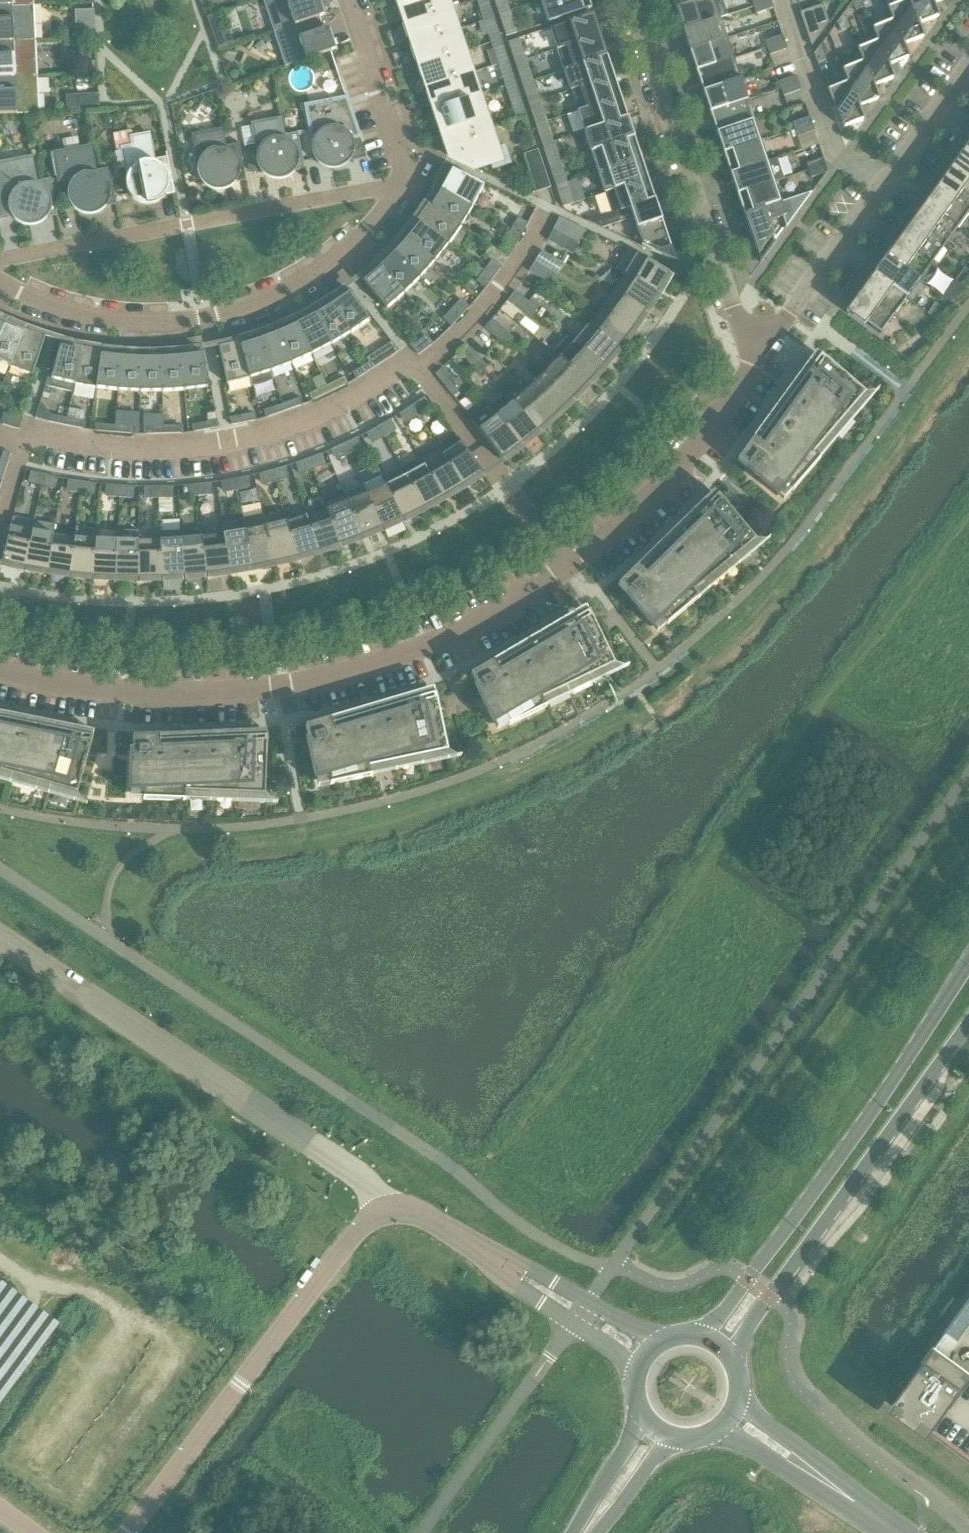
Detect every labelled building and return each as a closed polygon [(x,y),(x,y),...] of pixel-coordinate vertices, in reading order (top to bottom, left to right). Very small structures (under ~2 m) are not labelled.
[(273,32),(319,17),(313,0),(263,0),(273,32)] [(402,24),(452,8),(449,0),(402,0),(395,2),(400,16),(404,16),(406,22),(402,23),(402,24)] [(496,8),(507,4),(505,0),(494,0),(496,8)] [(541,2),(548,23),(591,9),(588,0),(546,0),(541,2)] [(676,10),(706,0),(676,0),(678,4),(675,5),(674,5),(676,10)] [(682,31),(720,18),(728,16),(723,0),(706,0),(676,10),(679,22),(681,21),(680,21),(683,20),(684,25),(682,26),(682,25),(681,26),(682,31)] [(855,11),(864,7),(862,0),(853,0),(852,2),(855,11)] [(892,21),(893,20),(902,42),(903,42),(904,46),(923,38),(924,38),(919,25),(918,21),(917,22),(908,0),(907,0),(887,8),(892,21)] [(917,22),(918,21),(919,25),(938,18),(939,17),(934,5),(933,1),(932,1),(931,0),(908,0),(917,22)] [(771,1),(753,7),(756,14),(773,9),(771,1)] [(479,6),(484,21),(493,18),(488,3),(479,6)] [(35,40),(33,4),(0,6),(0,42),(35,40)] [(799,12),(811,47),(829,23),(823,5),(799,12)] [(409,44),(410,46),(459,29),(452,8),(402,24),(407,38),(411,37),(413,43),(409,44)] [(843,13),(837,22),(840,31),(849,28),(843,13)] [(550,28),(557,50),(600,35),(593,14),(550,28)] [(319,17),(273,32),(285,67),(331,52),(319,17)] [(493,18),(484,21),(489,36),(498,33),(493,18)] [(688,46),(689,51),(727,39),(720,18),(682,31),(686,42),(687,42),(687,41),(690,40),(691,45),(689,46),(688,46)] [(512,20),(502,24),(506,37),(517,33),(512,20)] [(877,41),(878,41),(887,63),(888,62),(889,66),(908,59),(909,58),(904,46),(903,42),(902,42),(893,20),(892,21),(873,28),(872,29),(877,41)] [(95,36),(95,23),(79,23),(80,37),(95,36)] [(417,67),(466,51),(459,29),(410,46),(415,60),(418,60),(420,65),(417,67)] [(211,37),(216,51),(233,45),(228,31),(221,34),(211,37)] [(557,50),(564,70),(607,56),(600,35),(557,50)] [(765,41),(767,48),(784,42),(782,35),(765,41)] [(508,42),(512,55),(523,52),(519,39),(508,42)] [(694,67),(696,72),(734,59),(727,39),(689,51),(693,63),(694,62),(696,61),(698,66),(696,67),(696,66),(694,67)] [(37,76),(35,40),(0,42),(0,78),(37,76)] [(857,49),(862,62),(863,61),(872,84),(873,83),(874,87),(893,79),(893,80),(894,79),(889,66),(888,62),(887,63),(878,41),(877,41),(857,49)] [(784,42),(767,48),(769,55),(787,49),(784,42)] [(494,49),(499,64),(508,61),(503,46),(494,49)] [(813,54),(817,65),(818,64),(826,61),(820,46),(813,54)] [(424,88),(424,89),(473,72),(466,51),(417,67),(422,82),(425,81),(427,87),(424,88)] [(564,70),(570,91),(613,76),(607,56),(564,70)] [(701,87),(703,92),(741,80),(734,59),(696,72),(700,83),(701,83),(701,82),(703,81),(705,86),(702,87),(701,87)] [(508,61),(499,64),(504,79),(513,76),(508,61)] [(842,70),(847,82),(848,82),(857,104),(858,104),(859,107),(878,100),(879,100),(874,87),(873,83),(872,84),(863,61),(862,62),(842,70)] [(86,64),(86,73),(96,73),(96,63),(86,64)] [(517,71),(522,84),(532,81),(528,68),(517,71)] [(431,110),(480,94),(473,72),(424,89),(429,103),(433,103),(434,109),(431,110)] [(0,78),(0,115),(39,113),(37,76),(0,78)] [(570,91),(577,111),(620,97),(613,76),(570,91)] [(778,82),(781,89),(798,83),(795,76),(778,82)] [(708,108),(710,113),(748,100),(741,80),(703,92),(707,104),(708,103),(710,102),(712,107),(709,108),(709,107),(708,108)] [(532,81),(522,84),(526,97),(537,94),(532,81)] [(848,82),(847,82),(825,91),(831,107),(833,107),(842,129),(844,128),(863,120),(863,121),(864,120),(859,107),(858,104),(857,104),(848,82)] [(798,83),(781,89),(783,96),(800,91),(798,83)] [(228,94),(226,87),(216,91),(219,101),(226,99),(228,94)] [(67,94),(68,109),(97,108),(96,93),(67,94)] [(438,131),(438,132),(463,124),(467,135),(491,127),(480,94),(431,110),(436,125),(440,125),(442,130),(438,131)] [(519,96),(510,99),(517,118),(526,115),(519,96)] [(577,111),(584,132),(627,117),(620,97),(577,111)] [(312,155),(313,157),(314,159),(308,159),(309,161),(314,160),(316,163),(318,164),(321,166),(322,167),(324,168),(328,169),(329,170),(333,170),(335,170),(339,169),(342,168),(345,166),(348,163),(349,162),(349,161),(366,158),(365,154),(346,98),(304,108),(304,110),(306,109),(312,141),(312,143),(311,145),(311,147),(311,149),(311,151),(311,153),(312,155)] [(715,128),(716,133),(754,121),(748,100),(710,113),(713,124),(715,124),(714,123),(717,122),(718,127),(716,128),(715,128)] [(531,112),(535,125),(546,122),(542,109),(531,112)] [(250,172),(259,170),(261,172),(262,173),(263,175),(266,177),(268,178),(272,179),(273,180),(277,180),(281,180),(283,179),(287,178),(290,176),(292,175),(293,174),(294,172),(305,170),(298,132),(296,132),(296,133),(284,135),(281,117),(279,117),(280,119),(248,125),(248,127),(253,126),(258,151),(257,151),(257,153),(256,155),(256,157),(256,158),(256,160),(256,162),(257,164),(258,167),(259,169),(250,171),(250,172)] [(584,132),(591,152),(634,138),(627,117),(584,132)] [(792,123),(794,130),(811,124),(809,117),(792,123)] [(722,149),(723,154),(761,141),(754,121),(716,133),(720,145),(721,144),(724,143),(725,148),(723,149),(723,148),(722,149)] [(546,122),(535,125),(540,138),(550,135),(546,122)] [(463,124),(438,132),(443,147),(447,146),(449,153),(450,158),(474,169),(490,163),(492,169),(511,163),(505,145),(498,147),(491,127),(467,135),(463,124)] [(811,124),(794,130),(797,137),(814,132),(811,124)] [(197,169),(197,171),(197,173),(198,175),(198,176),(199,178),(200,180),(191,182),(191,183),(200,181),(201,183),(203,184),(204,186),(207,188),(209,189),(211,190),(213,190),(214,191),(218,191),(220,191),(222,191),(226,190),(229,188),(231,187),(233,186),(234,185),(235,183),(246,181),(239,143),(237,143),(237,144),(225,146),(222,128),(220,128),(221,130),(189,136),(189,138),(194,137),(198,161),(198,163),(197,165),(197,167),(197,169)] [(136,201),(139,203),(141,204),(143,204),(147,205),(151,204),(153,204),(155,203),(158,202),(160,201),(161,199),(164,197),(163,196),(174,194),(167,156),(166,157),(154,159),(150,134),(129,138),(129,139),(120,141),(121,149),(118,150),(118,151),(123,150),(127,176),(126,177),(126,179),(126,181),(126,183),(126,185),(126,186),(126,188),(127,190),(128,192),(128,193),(120,195),(120,196),(129,194),(130,196),(131,197),(133,199),(134,200),(136,201)] [(591,152),(598,173),(641,158),(634,138),(591,152)] [(728,169),(730,174),(768,162),(761,141),(723,154),(727,165),(728,165),(728,164),(730,163),(732,168),(730,169),(728,169)] [(105,207),(116,205),(109,167),(107,167),(107,168),(95,170),(90,144),(89,144),(90,147),(51,154),(51,155),(54,155),(59,181),(67,179),(69,187),(68,186),(68,188),(67,190),(67,192),(67,194),(67,196),(67,197),(68,199),(68,201),(70,204),(61,206),(61,207),(71,205),(72,207),(74,210),(77,212),(79,213),(81,214),(83,214),(85,215),(89,215),(90,215),(92,215),(94,215),(96,214),(100,213),(101,212),(103,210),(104,209),(106,208),(105,207)] [(523,155),(535,193),(550,188),(537,150),(523,155)] [(545,153),(549,166),(560,163),(555,150),(545,153)] [(949,169),(968,184),(968,157),(962,152),(949,169)] [(22,225),(24,226),(26,226),(28,226),(32,226),(35,226),(39,225),(42,223),(44,221),(45,220),(47,219),(46,218),(57,216),(50,178),(49,178),(49,179),(37,181),(32,155),(30,155),(31,158),(0,163),(0,218),(12,216),(13,218),(14,219),(16,221),(19,223),(20,224),(22,225)] [(598,173),(604,193),(648,179),(641,158),(598,173)] [(735,190),(737,195),(775,182),(784,179),(778,158),(768,162),(730,174),(734,186),(735,185),(737,184),(739,189),(737,190),(736,189),(735,190)] [(805,164),(808,171),(825,165),(823,158),(805,164)] [(560,163),(549,166),(553,179),(564,176),(560,163)] [(825,165),(808,171),(810,178),(826,173),(827,171),(825,165)] [(441,180),(438,187),(473,207),(478,197),(484,186),(442,166),(435,178),(437,179),(437,178),(441,180)] [(936,187),(968,211),(968,184),(949,169),(936,187)] [(602,228),(615,224),(611,213),(654,199),(648,179),(604,193),(611,213),(587,221),(587,222),(602,228)] [(742,210),(744,215),(781,203),(781,202),(775,182),(737,195),(741,206),(742,206),(742,205),(744,204),(746,209),(743,210),(742,210)] [(433,196),(427,204),(461,226),(467,217),(473,207),(438,187),(433,196)] [(557,191),(563,207),(573,204),(568,187),(557,191)] [(923,204),(957,229),(968,212),(968,211),(936,187),(923,204)] [(781,203),(744,215),(744,216),(745,216),(747,215),(749,220),(747,220),(745,220),(760,263),(776,241),(775,240),(774,241),(768,222),(782,217),(785,226),(783,229),(784,230),(812,193),(811,192),(781,202),(781,203)] [(611,213),(615,224),(633,218),(642,247),(668,259),(670,260),(671,259),(672,258),(673,257),(673,256),(660,215),(654,199),(611,213)] [(422,212),(416,220),(448,244),(455,235),(461,226),(427,204),(422,212)] [(923,204),(911,222),(944,246),(957,229),(923,204)] [(564,240),(561,245),(563,246),(562,249),(572,254),(578,244),(585,231),(559,217),(552,230),(563,236),(562,238),(564,240)] [(410,228),(404,236),(434,262),(441,253),(448,244),(416,220),(410,228)] [(516,220),(511,229),(521,235),(528,223),(527,223),(526,226),(516,220)] [(911,222),(898,239),(932,264),(944,246),(911,222)] [(521,235),(511,229),(506,238),(516,244),(514,247),(521,235)] [(559,244),(561,245),(564,240),(562,238),(563,236),(552,230),(547,240),(558,246),(559,244)] [(397,243),(390,251),(420,278),(427,270),(434,262),(404,236),(397,243)] [(898,239),(885,257),(919,281),(932,264),(898,239)] [(613,267),(624,274),(657,295),(658,295),(657,294),(668,276),(669,276),(669,275),(668,275),(669,274),(655,266),(656,263),(625,248),(613,267)] [(383,258),(376,265),(404,294),(412,286),(420,278),(390,251),(383,258)] [(885,257),(873,274),(906,299),(919,281),(885,257)] [(540,275),(542,277),(545,272),(543,270),(545,268),(535,261),(528,271),(538,278),(540,275)] [(490,263),(484,271),(493,278),(501,267),(499,270),(490,263)] [(404,294),(376,265),(368,272),(360,279),(386,310),(397,301),(404,294)] [(955,281),(962,286),(968,280),(968,273),(964,269),(955,281)] [(493,278),(484,271),(478,279),(487,286),(485,288),(485,289),(493,278)] [(545,272),(542,277),(545,278),(543,281),(553,287),(559,277),(549,271),(548,273),(545,272)] [(624,274),(613,292),(645,314),(644,313),(656,295),(657,295),(624,274)] [(873,274),(860,292),(893,316),(906,299),(873,274)] [(338,295),(329,301),(350,333),(360,327),(369,320),(347,289),(338,295)] [(519,305),(521,307),(524,302),(522,301),(524,299),(514,291),(507,300),(517,308),(519,305)] [(613,292),(600,309),(632,332),(631,331),(644,314),(645,314),(613,292)] [(893,316),(860,292),(846,310),(847,311),(848,310),(848,311),(846,314),(863,327),(865,323),(880,334),(893,316)] [(321,307),(312,312),(331,345),(341,339),(350,333),(329,301),(321,307)] [(459,302),(452,309),(460,317),(466,311),(467,310),(459,302)] [(524,302),(521,307),(523,309),(521,311),(531,318),(537,309),(528,302),(527,304),(524,302)] [(935,304),(927,314),(938,322),(945,311),(935,304)] [(460,317),(452,309),(445,317),(453,324),(451,327),(460,317)] [(600,309),(587,326),(618,350),(617,349),(630,332),(631,333),(632,332),(600,309)] [(303,316),(295,321),(311,355),(321,350),(331,345),(312,312),(303,316)] [(495,334),(497,336),(501,331),(499,329),(501,327),(492,319),(484,328),(493,336),(495,334)] [(286,325),(277,329),(291,364),(301,360),(311,355),(295,321),(286,325)] [(10,367),(25,330),(15,326),(6,322),(0,336),(0,363),(10,367)] [(587,326),(574,342),(603,368),(604,368),(603,367),(617,350),(618,351),(618,350),(587,326)] [(267,332),(258,336),(271,372),(281,368),(291,364),(277,329),(267,332)] [(25,330),(10,367),(21,372),(32,375),(45,337),(34,334),(25,330)] [(501,331),(497,336),(499,337),(497,339),(506,347),(513,339),(505,331),(503,333),(501,331)] [(239,342),(249,379),(252,388),(263,385),(274,382),(271,372),(258,336),(249,339),(239,342)] [(423,336),(410,346),(418,355),(433,344),(433,343),(430,345),(423,336)] [(554,353),(559,358),(588,385),(588,384),(602,368),(603,368),(574,342),(568,337),(554,353)] [(72,345),(61,342),(51,378),(48,377),(45,386),(72,393),(74,385),(82,347),(72,345)] [(238,382),(249,379),(239,342),(229,345),(218,347),(226,384),(238,382)] [(366,359),(368,362),(373,369),(389,358),(393,355),(399,351),(392,342),(384,347),(366,359)] [(469,360),(471,362),(475,358),(473,356),(475,354),(467,345),(459,353),(467,362),(469,360)] [(85,387),(96,389),(101,351),(91,349),(82,347),(74,385),(85,387)] [(191,352),(180,353),(184,391),(196,390),(207,388),(202,350),(191,352)] [(107,390),(118,391),(121,353),(111,352),(101,351),(96,389),(107,390)] [(129,392),(140,392),(141,354),(131,354),(121,353),(118,391),(129,392)] [(171,353),(161,354),(162,392),(173,392),(184,391),(180,353),(171,353)] [(141,354),(140,392),(151,392),(162,392),(161,354),(151,354),(141,354)] [(809,371),(756,443),(752,440),(736,461),(746,468),(749,464),(754,468),(750,474),(776,496),(785,486),(791,491),(791,492),(819,460),(813,454),(864,394),(820,356),(818,358),(822,361),(813,374),(809,371)] [(475,358),(471,362),(473,364),(471,366),(479,374),(487,366),(479,358),(477,360),(475,358)] [(559,358),(544,373),(572,401),(572,400),(587,384),(588,385),(559,358)] [(373,369),(368,362),(354,371),(358,377),(356,379),(373,369)] [(435,374),(451,395),(457,390),(441,369),(435,374)] [(544,373),(529,388),(556,417),(555,416),(571,401),(572,402),(572,401),(544,373)] [(344,378),(326,386),(330,393),(348,384),(347,383),(345,385),(342,379),(344,378)] [(330,393),(326,386),(309,395),(311,394),(314,400),(312,401),(330,393)] [(529,388),(513,402),(538,432),(539,432),(538,431),(554,417),(555,418),(556,417),(529,388)] [(506,395),(490,408),(521,447),(521,446),(537,432),(538,433),(538,432),(513,402),(506,395)] [(300,398),(282,405),(284,412),(303,405),(303,404),(300,405),(298,400),(301,399),(300,398)] [(422,398),(410,406),(417,416),(427,410),(420,400),(422,399),(422,398)] [(284,412),(282,405),(263,411),(263,412),(266,411),(268,416),(265,417),(266,418),(284,412)] [(417,416),(410,406),(398,414),(399,415),(401,413),(407,423),(417,416)] [(521,447),(490,408),(472,422),(501,461),(502,460),(503,461),(503,460),(520,446),(521,447)] [(0,424),(19,430),(22,418),(6,413),(3,424),(0,424)] [(252,413),(229,418),(231,425),(256,421),(256,420),(253,421),(252,413)] [(46,422),(65,426),(67,419),(48,415),(47,415),(50,415),(49,422),(46,421),(46,422)] [(67,419),(65,426),(85,430),(85,429),(82,428),(83,422),(86,423),(67,419)] [(193,432),(218,428),(217,420),(194,424),(196,431),(193,432)] [(390,420),(378,427),(384,437),(393,431),(388,422),(390,420)] [(94,431),(114,433),(115,426),(95,424),(98,424),(97,431),(94,430),(94,431)] [(115,426),(114,433),(134,434),(131,434),(132,427),(134,428),(134,427),(115,426)] [(384,437),(378,427),(365,434),(366,434),(368,433),(374,442),(384,437)] [(456,436),(437,448),(463,488),(462,487),(481,475),(481,476),(482,475),(482,474),(456,436)] [(357,438),(344,444),(349,455),(359,450),(354,440),(357,439),(357,438)] [(349,455),(344,444),(331,450),(333,449),(338,460),(349,455)] [(437,448),(419,459),(424,466),(443,500),(443,499),(462,487),(462,488),(463,488),(437,448)] [(2,481),(10,453),(3,451),(0,461),(0,481),(2,481)] [(322,454),(308,459),(312,470),(323,466),(319,455),(322,454)] [(312,470),(308,459),(295,464),(298,463),(301,474),(312,470)] [(419,459),(401,469),(405,476),(423,511),(423,510),(423,509),(442,499),(442,500),(443,500),(424,466),(419,459)] [(286,467),(272,470),(275,482),(286,479),(283,468),(286,467)] [(401,469),(382,478),(386,485),(403,521),(403,520),(422,510),(422,511),(423,511),(405,476),(401,469)] [(275,482),(272,470),(258,474),(258,475),(261,474),(264,485),(275,482)] [(30,483),(42,486),(44,475),(30,471),(30,472),(33,472),(30,483)] [(44,475),(42,486),(52,489),(55,478),(58,478),(44,475)] [(248,476),(234,479),(237,490),(247,488),(245,477),(249,477),(248,476)] [(382,478),(363,487),(366,494),(382,530),(383,530),(382,529),(402,520),(402,521),(403,521),(386,485),(382,478)] [(237,490),(234,479),(220,481),(220,482),(223,481),(225,493),(237,490)] [(69,492),(80,493),(82,482),(68,480),(70,480),(69,492)] [(82,482),(80,493),(91,495),(93,484),(96,484),(82,482)] [(211,483),(197,484),(198,496),(209,495),(208,484),(211,483)] [(198,496),(197,484),(182,486),(185,486),(186,497),(198,496)] [(108,497),(119,498),(120,486),(106,485),(108,485),(108,497)] [(120,486),(119,498),(130,498),(131,487),(134,487),(120,486)] [(159,498),(158,487),(144,487),(147,487),(147,499),(159,498)] [(173,487),(158,487),(159,498),(170,498),(169,487),(173,487)] [(363,487),(344,495),(347,502),(361,539),(361,538),(361,537),(381,529),(382,530),(366,494),(363,487)] [(324,502),(327,509),(339,547),(340,546),(340,545),(360,538),(361,539),(347,502),(344,495),(324,502)] [(634,596),(629,601),(652,628),(662,619),(667,625),(667,626),(700,599),(694,592),(755,541),(717,496),(715,498),(718,501),(707,512),(704,509),(641,572),(637,568),(618,587),(626,595),(630,592),(634,596)] [(327,509),(306,516),(318,554),(318,553),(318,552),(339,546),(339,547),(327,509)] [(306,516),(286,522),(296,560),(296,559),(317,553),(317,554),(318,554),(306,516)] [(25,569),(34,523),(34,521),(12,517),(2,563),(2,564),(2,565),(3,565),(4,564),(25,568),(25,569)] [(286,522),(265,527),(274,565),(274,564),(295,559),(295,560),(296,560),(286,522)] [(47,573),(53,535),(54,527),(34,523),(25,569),(26,570),(26,568),(47,572),(47,573)] [(92,578),(95,539),(96,529),(76,527),(74,537),(70,576),(71,575),(92,577),(92,578)] [(265,527),(244,531),(251,570),(252,570),(252,569),(273,564),(273,565),(274,565),(265,527)] [(159,533),(159,541),(161,580),(161,579),(183,577),(183,579),(184,579),(181,539),(180,531),(159,533)] [(244,531),(223,535),(229,574),(229,572),(251,569),(251,570),(244,531)] [(69,576),(70,576),(74,537),(53,535),(47,573),(48,573),(48,572),(69,575),(69,576)] [(223,535),(202,538),(206,576),(207,576),(207,575),(228,573),(228,574),(229,574),(223,535)] [(202,538),(181,539),(184,579),(184,577),(206,575),(206,576),(202,538)] [(115,580),(117,541),(95,539),(92,578),(93,578),(93,577),(115,579),(115,580)] [(137,580),(138,580),(138,541),(117,541),(115,580),(116,580),(116,579),(137,579),(137,580)] [(138,541),(138,580),(138,579),(160,579),(160,580),(161,580),(159,541),(138,541)] [(478,693),(493,724),(505,718),(509,725),(508,725),(509,726),(547,707),(543,700),(614,665),(588,612),(586,614),(588,617),(575,626),(573,622),(496,667),(493,663),(470,676),(476,686),(480,684),(484,690),(478,693)] [(315,779),(329,777),(330,784),(330,785),(372,776),(370,768),(447,751),(435,694),(432,694),(433,699),(419,703),(417,699),(332,725),(330,720),(305,727),(308,738),(313,737),(315,743),(308,746),(315,779)] [(1,772),(77,794),(93,738),(90,737),(89,741),(74,739),(75,734),(0,719),(0,775),(1,772)] [(131,757),(130,792),(144,792),(143,800),(143,801),(185,802),(186,793),(265,796),(267,737),(264,737),(264,742),(248,743),(248,738),(159,743),(159,737),(132,738),(133,750),(138,750),(138,757),(131,757)] [(922,1446),(930,1435),(968,1463),(968,1378),(932,1351),(922,1365),(920,1364),(918,1368),(919,1368),(883,1418),(922,1446)]
